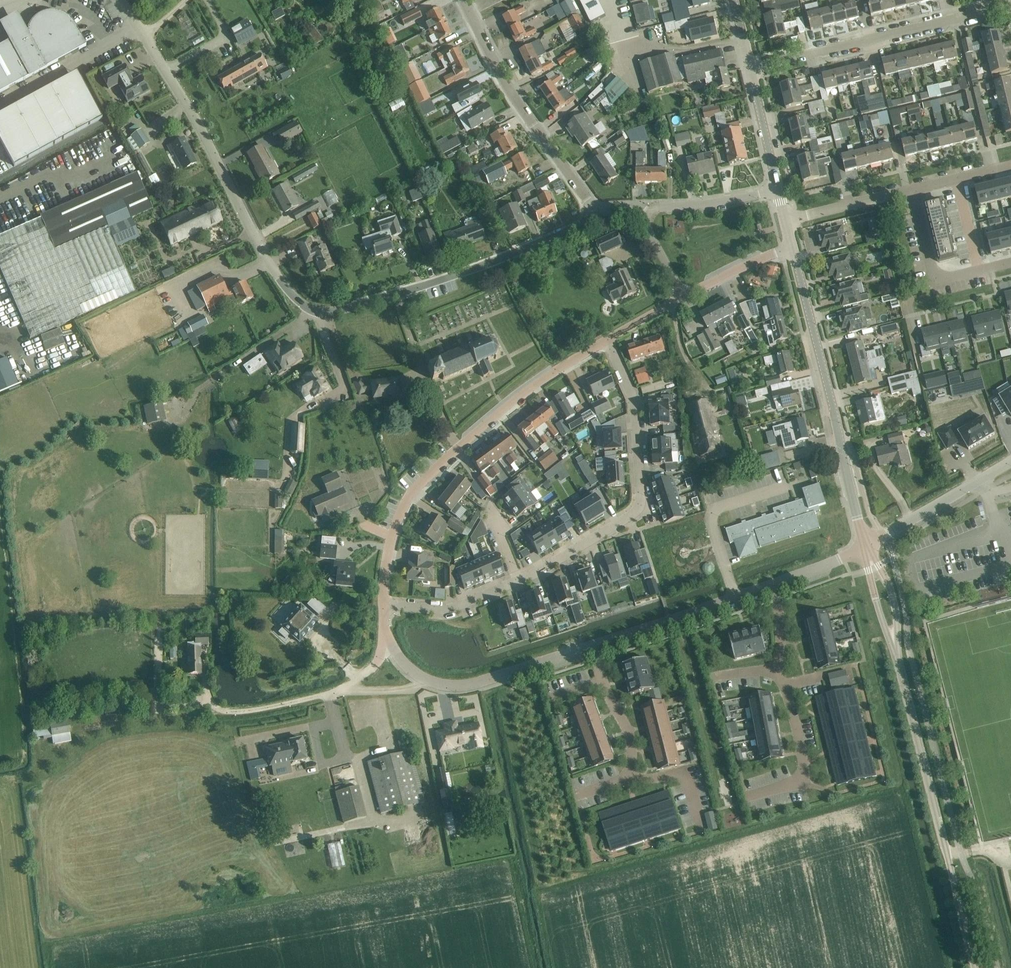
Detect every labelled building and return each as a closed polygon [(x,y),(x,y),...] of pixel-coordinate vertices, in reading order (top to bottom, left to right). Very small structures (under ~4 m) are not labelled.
[(561,5),(567,16),(568,17),(569,19),(579,14),(581,13),(574,0),(570,0),(561,5)] [(591,23),(606,16),(598,0),(580,0),(591,23)] [(678,21),(690,18),(687,8),(694,6),(694,7),(710,3),(709,0),(673,0),(678,21)] [(762,3),(763,3),(765,10),(799,2),(799,0),(761,0),(762,3)] [(836,24),(849,21),(845,5),(844,5),(842,0),(838,2),(839,6),(833,8),(836,24)] [(882,0),(868,0),(871,15),(885,12),(882,0)] [(885,12),(897,9),(895,0),(882,0),(885,12)] [(897,9),(909,6),(907,0),(895,0),(897,9)] [(371,5),(376,14),(384,9),(379,1),(371,5)] [(765,17),(768,29),(783,25),(781,13),(787,11),(801,8),(799,2),(765,10),(767,16),(765,17)] [(849,21),(860,18),(856,2),(845,5),(849,21)] [(648,3),(633,7),(637,24),(652,21),(648,3)] [(509,29),(520,24),(516,16),(526,11),(523,6),(514,10),(515,11),(503,17),(509,29)] [(279,8),(272,12),(276,20),(283,15),(279,8)] [(404,26),(422,17),(418,8),(400,17),(404,26)] [(428,30),(445,22),(439,8),(426,15),(430,23),(426,25),(428,30)] [(820,11),(824,27),(836,24),(833,8),(820,11)] [(0,46),(0,92),(86,45),(75,24),(72,21),(69,18),(66,15),(62,13),(58,12),(54,11),(50,11),(46,12),(42,13),(39,15),(36,17),(33,20),(30,23),(29,26),(28,28),(29,30),(27,31),(8,41),(0,46)] [(807,14),(809,20),(811,30),(824,27),(820,11),(807,14)] [(669,13),(661,14),(663,24),(671,22),(669,13)] [(568,20),(575,33),(586,28),(579,14),(569,19),(568,20)] [(0,25),(8,41),(27,31),(18,15),(0,25)] [(688,24),(692,41),(717,35),(715,26),(717,26),(716,20),(714,20),(713,18),(688,24)] [(768,29),(770,40),(786,36),(785,30),(798,26),(800,34),(807,32),(803,18),(796,20),(797,21),(791,23),(783,25),(768,29)] [(247,19),(229,29),(239,47),(257,37),(247,19)] [(439,41),(443,39),(452,35),(445,22),(428,30),(431,36),(436,34),(439,41)] [(665,24),(667,33),(677,30),(675,22),(665,24)] [(509,29),(516,42),(526,36),(527,38),(536,33),(534,27),(524,32),(520,24),(509,29)] [(1002,44),(999,32),(997,32),(995,24),(985,27),(986,31),(978,33),(980,43),(984,42),(986,48),(1002,44)] [(390,27),(382,31),(389,45),(397,41),(390,27)] [(972,38),(963,40),(966,53),(975,51),(973,43),(972,38)] [(526,63),(537,58),(546,53),(540,40),(530,44),(531,45),(520,51),(526,63)] [(955,43),(943,46),(947,62),(959,59),(955,43)] [(986,48),(989,61),(1005,57),(1002,44),(986,48)] [(943,46),(931,48),(935,65),(934,65),(936,72),(941,71),(940,67),(947,66),(946,62),(947,62),(943,46)] [(448,59),(451,66),(464,59),(459,48),(454,51),(452,48),(438,55),(441,62),(448,59)] [(565,53),(567,55),(558,61),(561,66),(570,61),(569,59),(578,54),(575,48),(565,53)] [(931,48),(919,51),(923,68),(934,65),(935,65),(931,48)] [(674,53),(640,61),(649,92),(683,83),(682,79),(688,78),(689,80),(689,83),(706,79),(707,84),(714,82),(716,89),(730,86),(726,69),(724,70),(722,62),(723,62),(721,50),(676,60),(674,53)] [(919,51),(907,54),(911,71),(923,68),(919,51)] [(260,54),(227,73),(218,78),(224,88),(230,84),(232,87),(267,67),(260,54)] [(899,74),(911,71),(907,54),(895,57),(899,74)] [(972,55),(966,57),(968,66),(975,64),(972,55)] [(101,73),(127,63),(125,57),(99,67),(101,73)] [(886,77),(899,74),(895,57),(882,60),(886,77)] [(1005,57),(989,61),(992,74),(1008,70),(1005,57)] [(553,67),(551,61),(541,66),(537,58),(526,63),(532,76),(543,71),(544,72),(553,67)] [(469,70),(464,59),(451,66),(455,73),(444,78),(447,85),(466,76),(464,72),(469,70)] [(412,63),(400,68),(408,84),(408,85),(421,79),(413,62),(412,63)] [(864,89),(869,88),(867,82),(875,80),(871,63),(859,66),(863,83),(864,89)] [(120,88),(128,102),(149,91),(141,76),(128,84),(126,79),(131,76),(125,65),(103,77),(109,89),(118,83),(121,88),(120,88)] [(859,66),(847,69),(851,86),(863,83),(859,66)] [(288,68),(279,72),(280,75),(282,80),(292,75),(288,68)] [(592,68),(583,76),(587,81),(596,74),(592,68)] [(847,69),(835,72),(839,88),(851,86),(847,69)] [(835,72),(822,75),(823,76),(818,77),(821,91),(823,101),(824,102),(829,100),(827,91),(839,88),(835,72)] [(540,89),(548,100),(558,93),(554,87),(563,80),(559,74),(550,81),(550,82),(540,89)] [(814,93),(821,91),(818,77),(817,77),(817,76),(811,78),(812,85),(799,88),(797,81),(781,85),(784,97),(806,92),(806,91),(813,89),(814,93)] [(618,77),(605,90),(613,105),(629,88),(618,77)] [(953,86),(954,92),(968,88),(965,77),(958,79),(959,85),(953,86)] [(80,130),(103,118),(81,78),(71,83),(69,79),(56,86),(80,130)] [(1010,92),(1010,81),(1010,79),(994,83),(991,84),(986,86),(987,91),(996,89),(997,95),(1010,92)] [(422,80),(409,86),(417,105),(418,105),(429,99),(431,98),(422,80)] [(459,103),(452,106),(455,114),(479,100),(479,99),(477,100),(475,95),(477,94),(480,93),(476,83),(455,94),(459,103)] [(934,91),(928,92),(930,98),(938,96),(942,95),(940,89),(939,84),(933,86),(934,91)] [(56,86),(34,98),(58,143),(80,130),(56,86)] [(942,95),(954,92),(953,86),(940,89),(942,95)] [(974,88),(977,100),(983,99),(980,86),(974,88)] [(597,106),(603,101),(610,114),(615,111),(607,97),(603,92),(593,101),(597,106)] [(786,108),(796,106),(802,104),(801,98),(807,97),(806,92),(784,97),(786,108)] [(997,95),(1000,108),(1010,105),(1010,92),(997,95)] [(558,93),(548,100),(556,112),(566,105),(567,106),(577,99),(574,95),(564,101),(558,93)] [(971,93),(955,97),(957,102),(958,108),(965,106),(966,111),(975,109),(971,93)] [(883,94),(874,96),(877,105),(869,107),(870,112),(886,108),(883,94)] [(906,104),(918,101),(917,95),(905,98),(906,104)] [(34,98),(11,110),(35,155),(58,143),(34,98)] [(402,99),(389,105),(393,112),(405,105),(402,99)] [(429,99),(418,105),(423,115),(429,112),(427,108),(432,105),(429,99)] [(983,99),(977,100),(980,113),(986,111),(983,99)] [(825,107),(824,102),(823,101),(809,104),(810,110),(825,107)] [(471,107),(456,115),(463,126),(468,123),(472,130),(485,122),(494,117),(486,103),(477,108),(473,111),(471,107)] [(921,114),(919,105),(907,108),(909,113),(916,111),(917,115),(921,114)] [(1000,108),(1003,120),(1010,118),(1010,105),(1000,108)] [(721,115),(719,106),(703,110),(705,119),(721,115)] [(826,113),(825,107),(810,110),(812,116),(826,113)] [(909,113),(907,108),(890,112),(894,127),(903,125),(901,115),(909,113)] [(13,167),(35,155),(11,110),(0,116),(0,118),(2,121),(0,122),(0,142),(13,167)] [(980,113),(983,125),(989,124),(986,111),(980,113)] [(878,115),(862,118),(864,124),(872,122),(879,120),(881,126),(881,127),(891,125),(888,112),(878,115)] [(585,114),(566,127),(573,137),(575,135),(583,147),(600,135),(599,134),(606,129),(601,122),(594,127),(585,114)] [(805,118),(799,119),(790,121),(792,133),(815,128),(815,127),(812,128),(811,123),(807,124),(805,118)] [(283,143),(302,133),(296,122),(277,132),(283,143)] [(721,127),(726,147),(735,145),(735,144),(744,142),(739,122),(721,127)] [(832,125),(836,141),(844,139),(841,129),(848,127),(847,122),(832,125)] [(989,124),(983,125),(986,138),(992,136),(989,124)] [(667,137),(662,125),(655,128),(658,136),(655,137),(657,141),(667,137)] [(963,128),(966,142),(978,139),(974,125),(963,128)] [(642,126),(626,131),(629,137),(630,136),(630,143),(640,142),(640,132),(642,132),(642,126)] [(613,140),(617,147),(627,140),(626,139),(629,137),(626,131),(624,128),(616,133),(619,136),(613,140)] [(811,141),(809,134),(816,133),(815,128),(792,133),(795,145),(811,141)] [(963,128),(950,131),(954,145),(966,142),(963,128)] [(126,140),(152,183),(154,182),(155,184),(160,181),(156,173),(152,176),(150,173),(152,172),(142,154),(139,155),(137,151),(140,149),(150,142),(141,130),(132,137),(126,140)] [(490,136),(494,143),(497,142),(500,147),(495,150),(499,156),(503,153),(504,155),(508,153),(517,149),(510,135),(505,137),(502,130),(490,136)] [(910,141),(902,142),(906,157),(919,154),(915,139),(913,131),(908,133),(910,141)] [(938,134),(941,148),(954,145),(950,131),(938,134)] [(689,133),(675,136),(677,147),(691,144),(689,133)] [(938,134),(926,137),(930,151),(941,148),(938,134)] [(457,137),(439,147),(443,154),(461,144),(457,137)] [(819,147),(834,143),(832,137),(818,141),(819,147)] [(926,137),(915,139),(919,154),(930,151),(926,137)] [(184,138),(169,146),(167,146),(171,153),(174,152),(183,170),(196,163),(184,138)] [(726,147),(727,154),(730,164),(748,159),(744,142),(735,144),(735,145),(726,147)] [(820,153),(835,149),(834,143),(819,147),(820,153)] [(247,153),(260,177),(259,177),(263,183),(278,175),(262,145),(247,153)] [(462,145),(446,153),(446,155),(444,156),(446,160),(448,159),(449,160),(466,151),(462,145)] [(853,145),(847,147),(849,155),(842,157),(846,172),(858,168),(855,153),(853,145)] [(882,163),(894,160),(890,145),(878,148),(882,163)] [(602,148),(601,149),(593,155),(596,160),(591,163),(605,184),(618,176),(604,155),(606,153),(602,148)] [(866,151),(870,166),(882,163),(878,148),(866,151)] [(866,151),(855,153),(858,168),(870,166),(866,151)] [(667,183),(666,152),(659,152),(659,170),(652,170),(652,183),(667,183)] [(636,153),(636,173),(637,183),(652,183),(652,170),(644,170),(644,160),(647,160),(647,153),(636,153)] [(57,208),(40,215),(41,218),(56,251),(73,243),(101,307),(136,292),(128,273),(116,246),(139,236),(131,218),(153,209),(137,173),(140,171),(133,155),(132,154),(50,191),(57,208)] [(500,162),(483,170),(489,184),(507,175),(505,171),(515,166),(518,173),(531,168),(524,154),(502,164),(500,162)] [(711,154),(688,159),(692,177),(715,171),(711,154)] [(798,158),(801,170),(817,167),(817,166),(831,163),(838,161),(838,159),(831,161),(830,158),(816,161),(814,154),(798,158)] [(838,161),(831,163),(834,175),(841,174),(838,161)] [(315,164),(292,177),(295,183),(318,170),(315,164)] [(469,170),(472,175),(480,170),(478,166),(469,170)] [(801,170),(804,181),(820,178),(817,167),(801,170)] [(465,180),(468,186),(476,182),(472,176),(465,180)] [(546,176),(534,182),(537,190),(550,183),(546,176)] [(997,182),(1001,201),(1010,198),(1006,180),(997,182)] [(997,182),(986,185),(991,203),(1001,201),(997,182)] [(286,183),(273,191),(285,212),(298,205),(286,183)] [(986,185),(975,187),(980,206),(991,203),(986,185)] [(419,188),(409,192),(413,202),(423,198),(419,188)] [(521,190),(513,194),(518,204),(525,201),(521,190)] [(330,192),(324,194),(329,206),(338,202),(335,196),(332,197),(330,192)] [(550,192),(544,195),(539,197),(542,204),(548,217),(557,213),(552,201),(554,201),(550,192)] [(385,194),(375,199),(377,203),(388,198),(385,194)] [(542,204),(539,197),(527,202),(531,211),(533,210),(538,221),(548,217),(542,204)] [(943,198),(923,203),(938,264),(958,259),(957,253),(958,253),(956,245),(955,246),(953,237),(954,236),(950,221),(949,221),(946,212),(948,212),(946,204),(945,204),(943,198)] [(166,211),(174,208),(171,201),(163,205),(166,211)] [(168,219),(161,223),(167,236),(171,246),(223,222),(214,203),(196,211),(194,207),(188,210),(187,208),(185,209),(186,211),(168,219)] [(483,204),(477,206),(483,222),(489,220),(483,204)] [(313,211),(310,205),(294,214),(296,220),(313,211)] [(516,205),(501,211),(510,232),(525,226),(516,205)] [(315,214),(308,217),(314,229),(321,225),(315,214)] [(377,222),(383,240),(378,242),(376,240),(372,241),(372,244),(371,244),(375,256),(394,250),(390,237),(401,234),(397,221),(395,216),(377,222)] [(404,219),(406,225),(413,223),(411,217),(404,219)] [(450,231),(443,233),(445,238),(450,251),(485,239),(479,223),(478,223),(476,218),(473,217),(465,220),(464,222),(466,228),(451,233),(450,231)] [(872,237),(866,238),(868,244),(876,242),(885,240),(884,234),(880,217),(868,220),(871,231),(872,237)] [(0,236),(0,268),(30,338),(101,307),(73,243),(56,251),(41,218),(0,236)] [(422,223),(425,233),(419,235),(427,256),(429,256),(430,258),(437,256),(436,253),(440,251),(432,229),(431,230),(428,221),(422,223)] [(822,247),(828,246),(829,252),(847,248),(842,227),(818,233),(822,247)] [(998,233),(1003,252),(1010,249),(1010,242),(1008,230),(998,233)] [(596,242),(602,255),(623,245),(618,232),(596,242)] [(998,233),(987,235),(991,254),(1003,252),(998,233)] [(315,250),(310,238),(298,243),(306,263),(315,259),(321,273),(333,267),(324,246),(315,250)] [(829,276),(835,274),(836,280),(854,276),(849,255),(826,261),(829,276)] [(889,258),(882,260),(884,267),(891,265),(889,258)] [(767,265),(766,272),(769,273),(768,277),(778,280),(779,274),(780,268),(767,265)] [(167,270),(162,272),(165,279),(176,274),(173,267),(167,270)] [(887,283),(894,281),(890,268),(883,269),(887,283)] [(613,302),(622,298),(622,300),(637,293),(626,270),(612,276),(615,285),(607,289),(613,302)] [(227,291),(220,277),(203,285),(202,284),(197,287),(188,292),(197,310),(206,305),(209,311),(214,309),(212,305),(228,297),(229,300),(230,300),(234,307),(240,304),(253,298),(245,282),(227,291)] [(836,302),(841,301),(843,307),(861,302),(872,299),(870,293),(859,295),(855,282),(832,287),(836,302)] [(748,301),(752,318),(759,316),(758,313),(761,312),(764,322),(770,321),(779,318),(783,317),(778,299),(757,304),(756,300),(748,301)] [(736,314),(729,300),(716,307),(730,335),(735,332),(730,322),(728,324),(725,319),(736,314)] [(752,318),(748,301),(746,302),(740,305),(744,314),(747,320),(752,318)] [(716,307),(701,314),(708,328),(717,324),(723,338),(730,335),(716,307)] [(867,329),(865,320),(873,318),(870,309),(863,311),(862,308),(839,314),(843,328),(848,327),(850,333),(867,329)] [(986,315),(991,336),(1004,332),(999,311),(986,315)] [(183,327),(187,335),(209,324),(203,314),(187,323),(188,325),(183,327)] [(991,336),(986,315),(972,318),(977,339),(991,336)] [(739,319),(744,330),(750,327),(747,320),(745,316),(739,319)] [(765,331),(768,336),(770,346),(777,344),(776,341),(788,338),(783,317),(779,318),(770,321),(771,324),(764,326),(765,331)] [(968,341),(962,320),(949,323),(954,345),(968,341)] [(899,331),(897,323),(881,327),(883,335),(899,331)] [(949,323),(936,327),(941,348),(954,345),(949,323)] [(921,346),(920,346),(923,357),(932,355),(931,350),(941,348),(936,327),(931,328),(929,328),(922,330),(925,340),(926,345),(921,346)] [(703,334),(697,337),(702,345),(706,354),(712,351),(720,347),(721,346),(718,340),(715,342),(708,329),(702,332),(703,334)] [(660,336),(627,347),(632,361),(665,350),(660,336)] [(435,361),(436,364),(442,376),(443,380),(477,365),(478,367),(479,366),(483,377),(493,373),(488,362),(496,359),(497,358),(500,351),(500,349),(498,342),(496,340),(489,337),(487,337),(469,345),(469,346),(435,361)] [(731,354),(738,351),(733,340),(726,343),(731,354)] [(875,350),(865,353),(862,342),(847,346),(852,365),(884,357),(881,346),(874,347),(875,350)] [(264,353),(272,364),(278,360),(284,369),(283,370),(283,371),(303,357),(293,343),(283,350),(278,343),(264,353)] [(1000,352),(1002,359),(1010,357),(1010,350),(1000,352)] [(790,352),(764,358),(766,366),(778,363),(780,375),(794,371),(790,352)] [(260,354),(243,366),(250,376),(267,364),(260,354)] [(886,368),(884,357),(852,365),(857,384),(872,380),(869,370),(879,367),(879,370),(886,368)] [(432,380),(442,376),(436,364),(427,369),(432,380)] [(651,381),(646,367),(634,371),(639,385),(651,381)] [(304,380),(296,385),(302,394),(304,399),(312,394),(314,398),(329,389),(317,369),(302,378),(304,380)] [(980,370),(972,372),(974,379),(982,378),(980,370)] [(594,396),(614,386),(606,371),(587,380),(594,396)] [(916,371),(904,374),(906,382),(918,380),(916,371)] [(959,371),(947,374),(950,386),(962,383),(959,371)] [(944,372),(925,377),(927,389),(947,384),(944,372)] [(904,374),(888,378),(890,386),(906,382),(904,374)] [(725,375),(715,378),(718,385),(728,382),(725,375)] [(767,380),(769,387),(781,383),(780,377),(767,380)] [(950,386),(953,397),(985,389),(982,379),(962,383),(950,386)] [(372,391),(373,398),(400,395),(398,380),(371,383),(372,385),(363,387),(361,381),(354,384),(359,395),(365,392),(372,391)] [(918,380),(906,382),(908,389),(912,388),(914,396),(922,394),(918,380)] [(906,382),(890,386),(892,393),(908,389),(906,382)] [(772,392),(777,410),(778,411),(783,410),(784,408),(802,404),(799,392),(793,393),(791,387),(779,390),(772,392)] [(993,401),(1001,414),(1009,410),(1010,414),(1010,390),(993,401)] [(736,396),(737,403),(748,401),(747,393),(736,396)] [(563,394),(553,399),(558,408),(572,432),(585,424),(584,422),(581,417),(577,419),(575,416),(571,409),(580,404),(577,399),(574,394),(565,399),(563,394)] [(662,402),(650,403),(651,414),(670,413),(669,402),(674,402),(673,395),(661,396),(662,402)] [(879,397),(857,403),(862,424),(885,419),(879,397)] [(602,426),(607,423),(602,413),(609,410),(604,399),(592,405),(602,426)] [(709,400),(687,406),(693,437),(695,445),(698,444),(702,457),(722,452),(709,400)] [(349,411),(357,409),(354,401),(346,403),(349,411)] [(166,420),(162,402),(145,406),(148,424),(166,420)] [(546,406),(537,413),(548,428),(554,436),(562,446),(565,444),(557,434),(558,433),(548,420),(554,416),(546,406)] [(527,421),(535,431),(545,444),(549,440),(543,432),(548,428),(537,413),(527,421)] [(670,413),(651,414),(652,426),(663,425),(664,431),(676,430),(675,424),(670,424),(670,418),(670,413)] [(951,425),(939,433),(948,449),(960,442),(960,440),(962,439),(968,448),(968,449),(969,449),(970,449),(969,449),(978,444),(985,440),(994,434),(995,434),(994,433),(985,418),(986,418),(985,417),(984,417),(984,418),(980,420),(976,415),(969,419),(972,425),(960,432),(959,432),(959,433),(957,435),(951,425)] [(906,416),(897,417),(899,426),(908,424),(906,416)] [(230,419),(229,422),(235,433),(243,429),(237,418),(234,417),(230,419)] [(601,427),(597,419),(592,422),(598,436),(604,435),(604,449),(620,448),(619,431),(616,431),(615,420),(601,427)] [(791,424),(777,427),(779,436),(782,447),(789,445),(793,444),(795,443),(795,441),(799,440),(809,438),(804,419),(794,421),(791,422),(791,424)] [(527,421),(517,428),(535,451),(540,448),(530,435),(535,431),(527,421)] [(562,421),(556,424),(563,437),(570,433),(562,421)] [(303,453),(305,425),(291,424),(290,452),(303,453)] [(925,425),(923,430),(929,434),(932,428),(925,425)] [(891,445),(876,448),(880,464),(895,461),(896,467),(899,467),(899,468),(901,468),(900,466),(911,464),(907,445),(902,446),(901,441),(905,440),(903,433),(889,436),(891,445)] [(498,435),(495,437),(507,454),(509,456),(514,462),(517,460),(512,454),(513,453),(511,451),(516,447),(513,442),(507,434),(501,439),(498,435)] [(664,441),(653,441),(653,453),(672,452),(671,441),(677,441),(676,434),(664,435),(664,441)] [(495,443),(489,447),(498,460),(503,456),(506,459),(511,465),(514,462),(509,456),(507,454),(495,437),(492,440),(495,443)] [(481,448),(478,450),(490,466),(492,469),(497,475),(500,473),(495,466),(493,464),(498,460),(489,447),(483,452),(481,448)] [(758,449),(750,452),(752,457),(758,455),(761,464),(755,466),(756,473),(790,463),(788,457),(780,460),(776,448),(768,450),(767,447),(758,449)] [(477,456),(471,460),(477,468),(481,473),(487,469),(488,471),(493,478),(497,475),(492,469),(490,466),(478,450),(475,453),(477,456)] [(545,470),(558,460),(550,451),(537,461),(545,470)] [(672,452),(653,453),(654,465),(666,464),(666,470),(678,469),(678,463),(673,463),(672,452)] [(575,458),(579,464),(584,460),(581,455),(575,458)] [(615,456),(596,459),(596,465),(606,464),(608,486),(623,485),(623,476),(623,475),(623,473),(623,472),(622,463),(616,463),(615,456)] [(793,464),(793,465),(795,470),(808,466),(812,478),(817,476),(812,459),(793,464)] [(269,461),(253,460),(253,479),(269,480),(269,461)] [(585,460),(578,464),(585,477),(592,473),(585,460)] [(322,479),(329,494),(312,501),(315,509),(312,510),(315,517),(320,514),(323,522),(335,517),(332,510),(349,503),(336,473),(322,479)] [(490,496),(496,491),(483,474),(477,479),(490,496)] [(458,476),(451,485),(464,495),(471,486),(458,476)] [(673,476),(651,483),(655,494),(677,487),(674,477),(673,476)] [(289,479),(284,490),(292,494),(297,483),(289,479)] [(524,483),(502,498),(509,508),(531,492),(524,483)] [(775,513),(727,529),(731,543),(736,542),(741,558),(758,553),(756,549),(820,528),(815,512),(820,511),(819,506),(826,504),(820,484),(803,489),(806,498),(774,509),(775,513)] [(464,495),(451,485),(445,493),(457,503),(464,495)] [(677,487),(655,494),(658,503),(680,497),(677,487)] [(591,491),(582,497),(596,520),(603,516),(602,514),(605,513),(591,491)] [(531,492),(509,508),(516,517),(538,502),(537,501),(531,493),(531,492)] [(457,503),(445,493),(438,502),(451,512),(455,515),(461,506),(457,503)] [(582,497),(572,503),(586,525),(588,523),(589,525),(596,520),(582,497)] [(680,497),(658,503),(661,513),(683,506),(680,497)] [(683,506),(661,513),(664,524),(665,524),(686,517),(683,506)] [(423,524),(418,531),(432,540),(438,528),(441,530),(445,523),(432,514),(425,525),(423,524)] [(447,525),(461,534),(467,538),(472,530),(452,517),(447,525)] [(558,519),(548,525),(558,542),(568,536),(558,519)] [(548,525),(538,531),(549,548),(558,542),(548,525)] [(275,541),(275,553),(284,554),(284,541),(284,535),(284,530),(275,530),(275,535),(275,541)] [(538,531),(528,536),(539,554),(549,548),(538,531)] [(637,543),(623,547),(628,563),(626,564),(630,578),(643,574),(644,580),(654,577),(645,549),(640,551),(637,543)] [(321,558),(336,560),(337,547),(322,545),(321,558)] [(531,547),(524,551),(527,555),(533,552),(531,547)] [(460,549),(455,561),(463,557),(460,549)] [(504,572),(496,553),(485,558),(494,577),(504,572)] [(410,579),(420,580),(432,581),(433,563),(427,563),(428,556),(409,554),(409,564),(409,565),(409,566),(410,566),(411,567),(410,579)] [(605,562),(599,565),(603,577),(606,576),(609,584),(618,581),(620,588),(629,586),(619,554),(613,556),(613,554),(604,557),(605,562)] [(494,577),(485,558),(476,562),(484,581),(494,577)] [(333,575),(337,576),(336,585),(353,587),(355,568),(352,568),(353,563),(334,561),(333,575)] [(484,581),(476,562),(467,566),(475,585),(484,581)] [(453,566),(444,567),(446,587),(456,586),(453,566)] [(475,585),(467,566),(456,570),(465,589),(475,585)] [(590,568),(575,573),(582,594),(591,591),(596,609),(609,605),(602,585),(597,587),(590,568)] [(562,580),(562,579),(555,581),(555,583),(552,584),(559,604),(566,602),(567,606),(572,605),(577,624),(585,621),(579,603),(575,590),(569,592),(565,580),(562,580)] [(437,588),(435,598),(444,599),(446,589),(437,588)] [(534,620),(553,614),(549,601),(542,603),(538,591),(536,592),(535,590),(528,592),(528,594),(526,595),(534,620)] [(314,598),(308,604),(319,615),(325,608),(314,598)] [(517,623),(518,628),(526,626),(522,613),(515,615),(511,602),(498,606),(500,613),(499,614),(501,621),(503,621),(505,627),(517,623)] [(301,605),(282,626),(283,627),(279,632),(286,638),(290,634),(300,642),(307,634),(308,634),(312,630),(311,629),(319,621),(301,605)] [(810,626),(828,622),(826,611),(807,615),(810,626)] [(828,622),(810,626),(813,637),(831,632),(828,622)] [(730,636),(735,659),(766,651),(760,628),(748,631),(742,632),(742,633),(730,636)] [(831,632),(813,637),(815,647),(833,643),(831,632)] [(188,643),(188,648),(188,664),(188,674),(201,673),(200,644),(208,644),(208,633),(195,633),(195,642),(188,643)] [(501,634),(491,640),(494,646),(505,641),(501,634)] [(833,643),(815,647),(818,658),(836,653),(833,643)] [(169,644),(170,658),(177,658),(177,644),(169,644)] [(836,653),(818,658),(821,669),(839,664),(836,653)] [(652,704),(662,701),(659,688),(654,689),(647,658),(623,664),(626,677),(626,678),(627,681),(627,683),(628,682),(631,695),(649,691),(649,694),(650,696),(652,704)] [(828,674),(831,687),(849,683),(846,670),(828,674)] [(40,685),(38,689),(39,692),(42,696),(46,695),(48,691),(47,688),(44,684),(40,685)] [(839,710),(855,706),(854,700),(855,700),(853,693),(852,693),(851,688),(835,692),(839,710)] [(839,710),(835,692),(819,696),(820,701),(819,701),(821,708),(822,708),(824,714),(839,710)] [(752,707),(770,704),(768,693),(750,696),(752,707)] [(576,715),(593,709),(590,698),(572,704),(576,715)] [(662,701),(652,704),(644,706),(647,716),(665,712),(662,701)] [(772,714),(770,704),(752,707),(754,718),(772,714)] [(839,710),(844,728),(859,724),(858,718),(859,717),(857,710),(856,710),(855,706),(839,710)] [(597,719),(593,709),(576,715),(580,725),(597,719)] [(839,710),(824,714),(825,718),(824,718),(825,726),(826,726),(828,731),(844,728),(839,710)] [(665,712),(647,716),(650,727),(668,722),(665,712)] [(772,714),(754,718),(756,729),(774,725),(772,714)] [(601,729),(597,719),(580,725),(583,735),(601,729)] [(35,741),(52,738),(53,745),(72,741),(70,733),(68,721),(33,726),(35,741)] [(435,732),(439,749),(482,741),(478,723),(458,727),(456,722),(444,724),(445,730),(435,732)] [(668,722),(650,727),(652,737),(670,733),(668,722)] [(844,728),(848,745),(864,741),(863,737),(864,737),(862,729),(861,730),(859,724),(844,728)] [(776,736),(774,725),(756,729),(758,739),(776,736)] [(844,728),(828,731),(829,738),(828,738),(830,745),(831,745),(832,749),(848,745),(844,728)] [(601,729),(583,735),(587,745),(604,739),(601,729)] [(670,733),(652,737),(655,748),(673,743),(670,733)] [(776,736),(758,739),(760,750),(778,746),(776,736)] [(293,762),(306,759),(302,739),(289,741),(289,742),(265,747),(269,766),(293,761),(293,762)] [(608,749),(604,739),(587,745),(591,756),(608,749)] [(401,753),(367,762),(381,813),(425,802),(411,750),(409,741),(399,744),(401,753)] [(852,763),(868,759),(867,753),(868,752),(866,745),(865,745),(864,741),(848,745),(852,763)] [(673,743),(655,748),(658,758),(676,754),(673,743)] [(848,745),(832,749),(833,753),(832,753),(834,761),(835,760),(837,767),(852,763),(848,745)] [(780,757),(778,746),(760,750),(762,761),(780,757)] [(608,749),(591,756),(594,766),(612,760),(608,749)] [(741,753),(737,755),(738,759),(740,766),(742,766),(745,765),(744,764),(743,758),(741,753)] [(676,754),(658,758),(660,769),(678,765),(676,754)] [(852,763),(857,781),(873,777),(871,772),(872,772),(871,764),(870,765),(868,759),(852,763)] [(852,763),(837,767),(838,772),(837,773),(839,780),(840,780),(841,785),(857,781),(852,763)] [(444,768),(435,770),(439,790),(441,799),(442,807),(452,806),(448,788),(445,773),(444,768)] [(344,823),(367,816),(359,786),(342,790),(341,786),(335,788),(336,792),(335,792),(337,801),(344,823)] [(657,815),(675,810),(670,794),(665,796),(665,795),(658,797),(658,798),(652,800),(657,815)] [(635,805),(640,821),(657,815),(652,800),(646,802),(646,801),(639,803),(639,804),(635,805)] [(624,809),(618,811),(623,826),(640,821),(635,805),(631,807),(631,806),(623,808),(624,809)] [(675,810),(657,815),(662,831),(668,829),(668,830),(676,827),(675,826),(680,825),(675,810)] [(600,817),(605,832),(623,826),(618,811),(612,813),(612,812),(604,814),(605,815),(600,817)] [(705,814),(710,831),(717,829),(713,812),(705,814)] [(640,821),(645,836),(649,835),(649,836),(657,834),(656,833),(662,831),(657,815),(640,821)] [(640,821),(623,826),(628,842),(634,840),(634,841),(641,839),(641,838),(645,836),(640,821)] [(622,844),(628,842),(623,826),(605,832),(610,848),(615,846),(615,847),(622,845),(622,844)]
